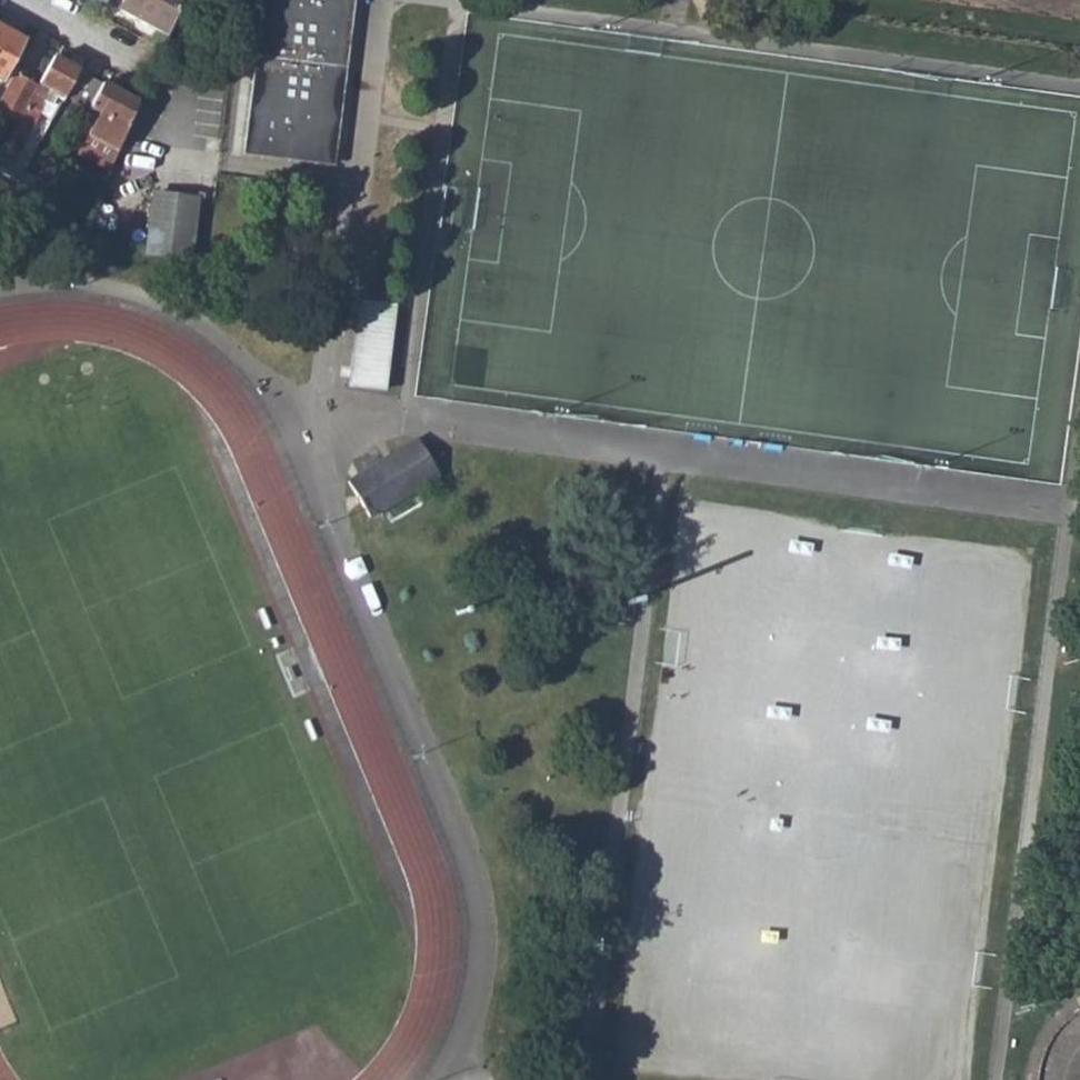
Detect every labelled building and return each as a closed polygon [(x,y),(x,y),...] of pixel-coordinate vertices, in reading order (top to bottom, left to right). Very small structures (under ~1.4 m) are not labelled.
[(116,11),(161,36),(176,0),(122,0),(116,11)] [(335,162),(357,0),(262,0),(241,148),(335,162)] [(22,41),(0,29),(0,82),(22,41)] [(35,86),(26,103),(33,107),(42,88),(60,98),(61,95),(74,72),(51,58),(35,86)] [(74,72),(61,95),(86,109),(99,85),(74,72)] [(0,99),(0,113),(16,122),(26,103),(35,86),(14,75),(0,99)] [(91,124),(75,154),(107,170),(134,103),(99,85),(86,109),(96,114),(91,124)] [(86,109),(81,119),(91,124),(96,114),(86,109)] [(4,203),(13,184),(2,179),(10,166),(16,153),(25,136),(12,129),(0,151),(0,201),(4,203)] [(10,166),(2,179),(13,184),(20,172),(27,159),(16,153),(10,166)] [(47,159),(39,174),(42,175),(48,179),(55,164),(47,159)] [(20,172),(13,184),(25,191),(32,178),(20,172)] [(42,175),(39,182),(44,184),(48,179),(42,175)] [(198,195),(152,192),(149,250),(195,254),(198,195)] [(69,229),(66,237),(77,243),(81,234),(69,229)] [(358,298),(347,382),(382,387),(393,303),(358,298)] [(416,441),(345,479),(366,517),(437,477),(416,441)]
